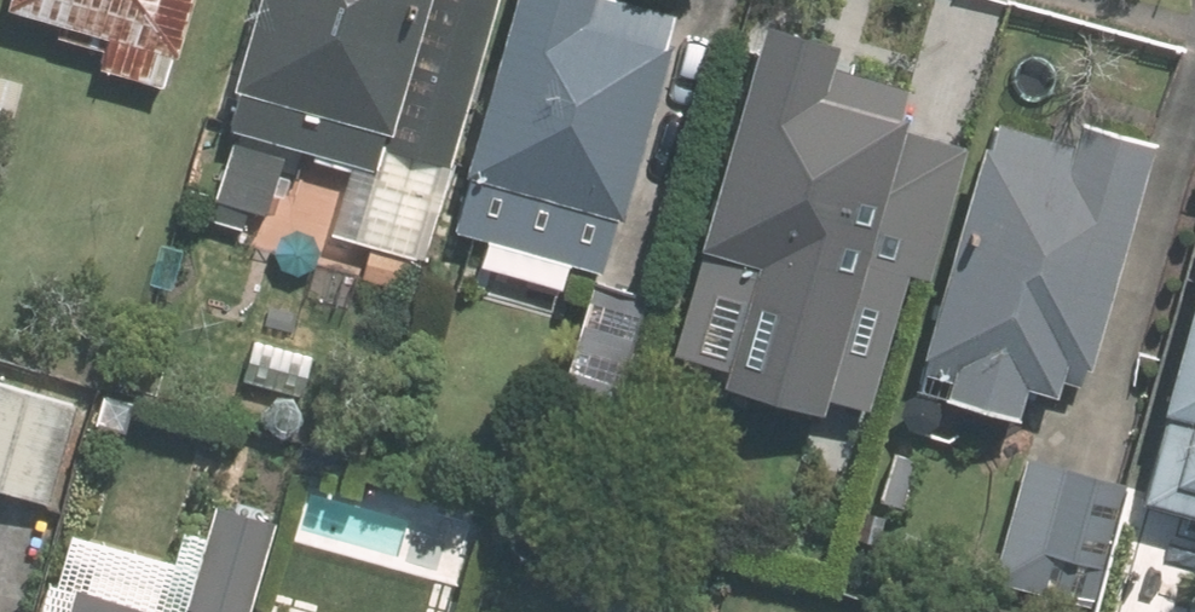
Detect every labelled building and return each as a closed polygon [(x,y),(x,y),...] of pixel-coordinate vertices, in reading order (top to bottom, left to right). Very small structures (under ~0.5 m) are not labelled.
[(184,0),(0,0),(0,7),(107,37),(98,67),(160,84),(184,0)] [(221,85),(231,89),(221,123),(372,165),(378,144),(443,163),(486,0),(245,0),(221,85)] [(613,224),(619,226),(677,15),(622,0),(508,0),(458,180),(464,181),(449,233),(599,274),(613,224)] [(860,389),(899,250),(929,258),(962,136),(906,121),(915,88),(831,65),(836,46),(755,23),(668,337),(860,389)] [(0,78),(0,136),(7,138),(23,85),(0,78)] [(943,382),(938,400),(1013,422),(1022,392),(1051,401),(1056,382),(1076,388),(1081,371),(1087,373),(1153,145),(1076,123),(1069,147),(987,123),(918,362),(921,362),(917,375),(943,382)] [(242,228),(246,213),(265,217),(279,160),(229,147),(211,220),(242,228)] [(1155,415),(1162,417),(1137,505),(1194,520),(1194,271),(1155,415)] [(0,385),(0,493),(45,506),(73,406),(0,385)] [(1123,488),(1023,461),(990,582),(1089,610),(1123,488)] [(215,509),(184,610),(190,611),(245,611),(271,526),(215,509)] [(68,589),(62,611),(151,611),(68,589)]
